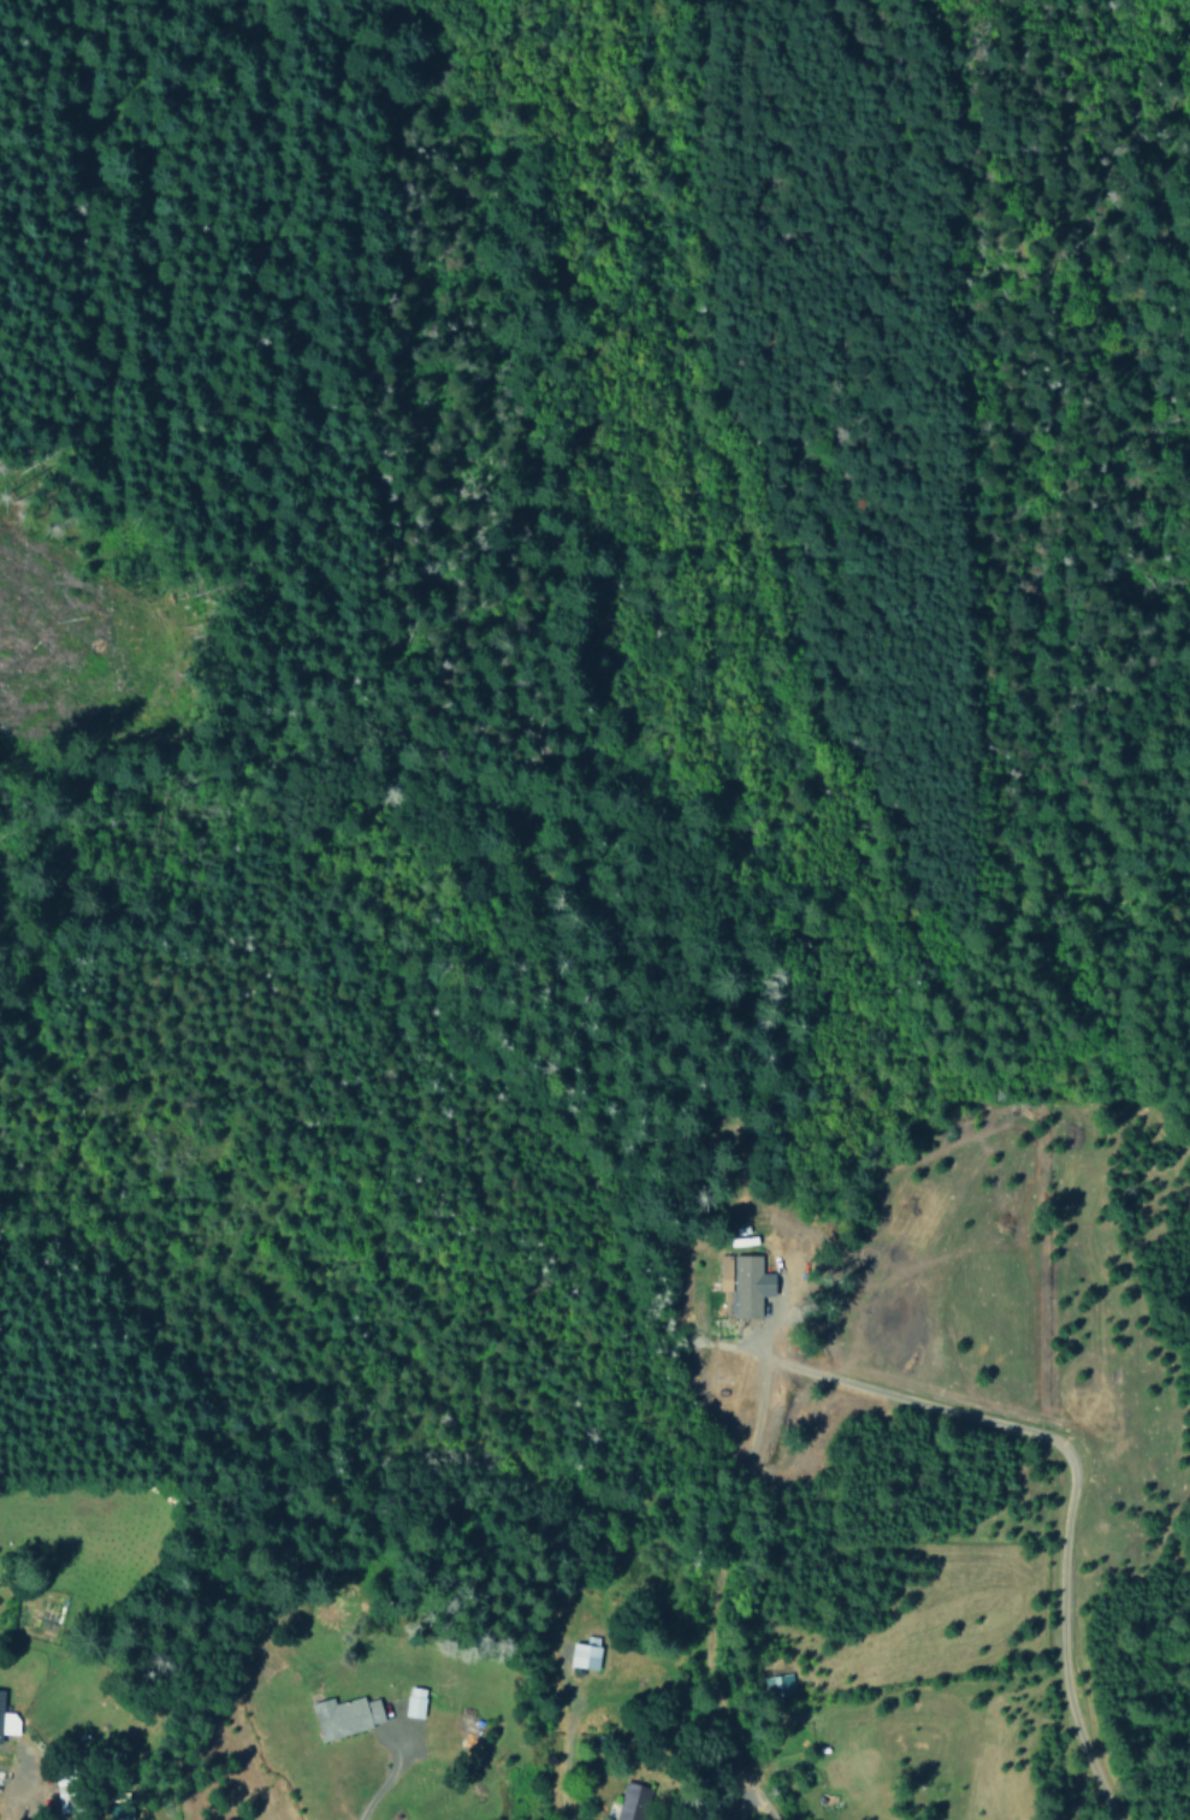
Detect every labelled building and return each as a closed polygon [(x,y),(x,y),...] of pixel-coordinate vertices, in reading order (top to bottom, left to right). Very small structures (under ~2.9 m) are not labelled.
[(761,1255),(718,1255),(719,1291),(734,1291),(734,1317),(761,1317),(761,1296),(775,1296),(775,1273),(761,1273),(761,1255)] [(568,1667),(597,1670),(601,1637),(586,1635),(585,1644),(571,1642),(568,1667)] [(762,1677),(765,1696),(792,1692),(789,1673),(762,1677)] [(403,1715),(421,1718),(427,1689),(409,1685),(403,1715)] [(1,1734),(18,1734),(18,1712),(4,1712),(4,1689),(0,1688),(0,1742),(1,1742),(1,1734)] [(313,1702),(320,1738),(385,1725),(379,1698),(364,1700),(364,1696),(334,1703),(333,1698),(313,1702)] [(623,1781),(616,1819),(643,1819),(650,1787),(623,1781)]
